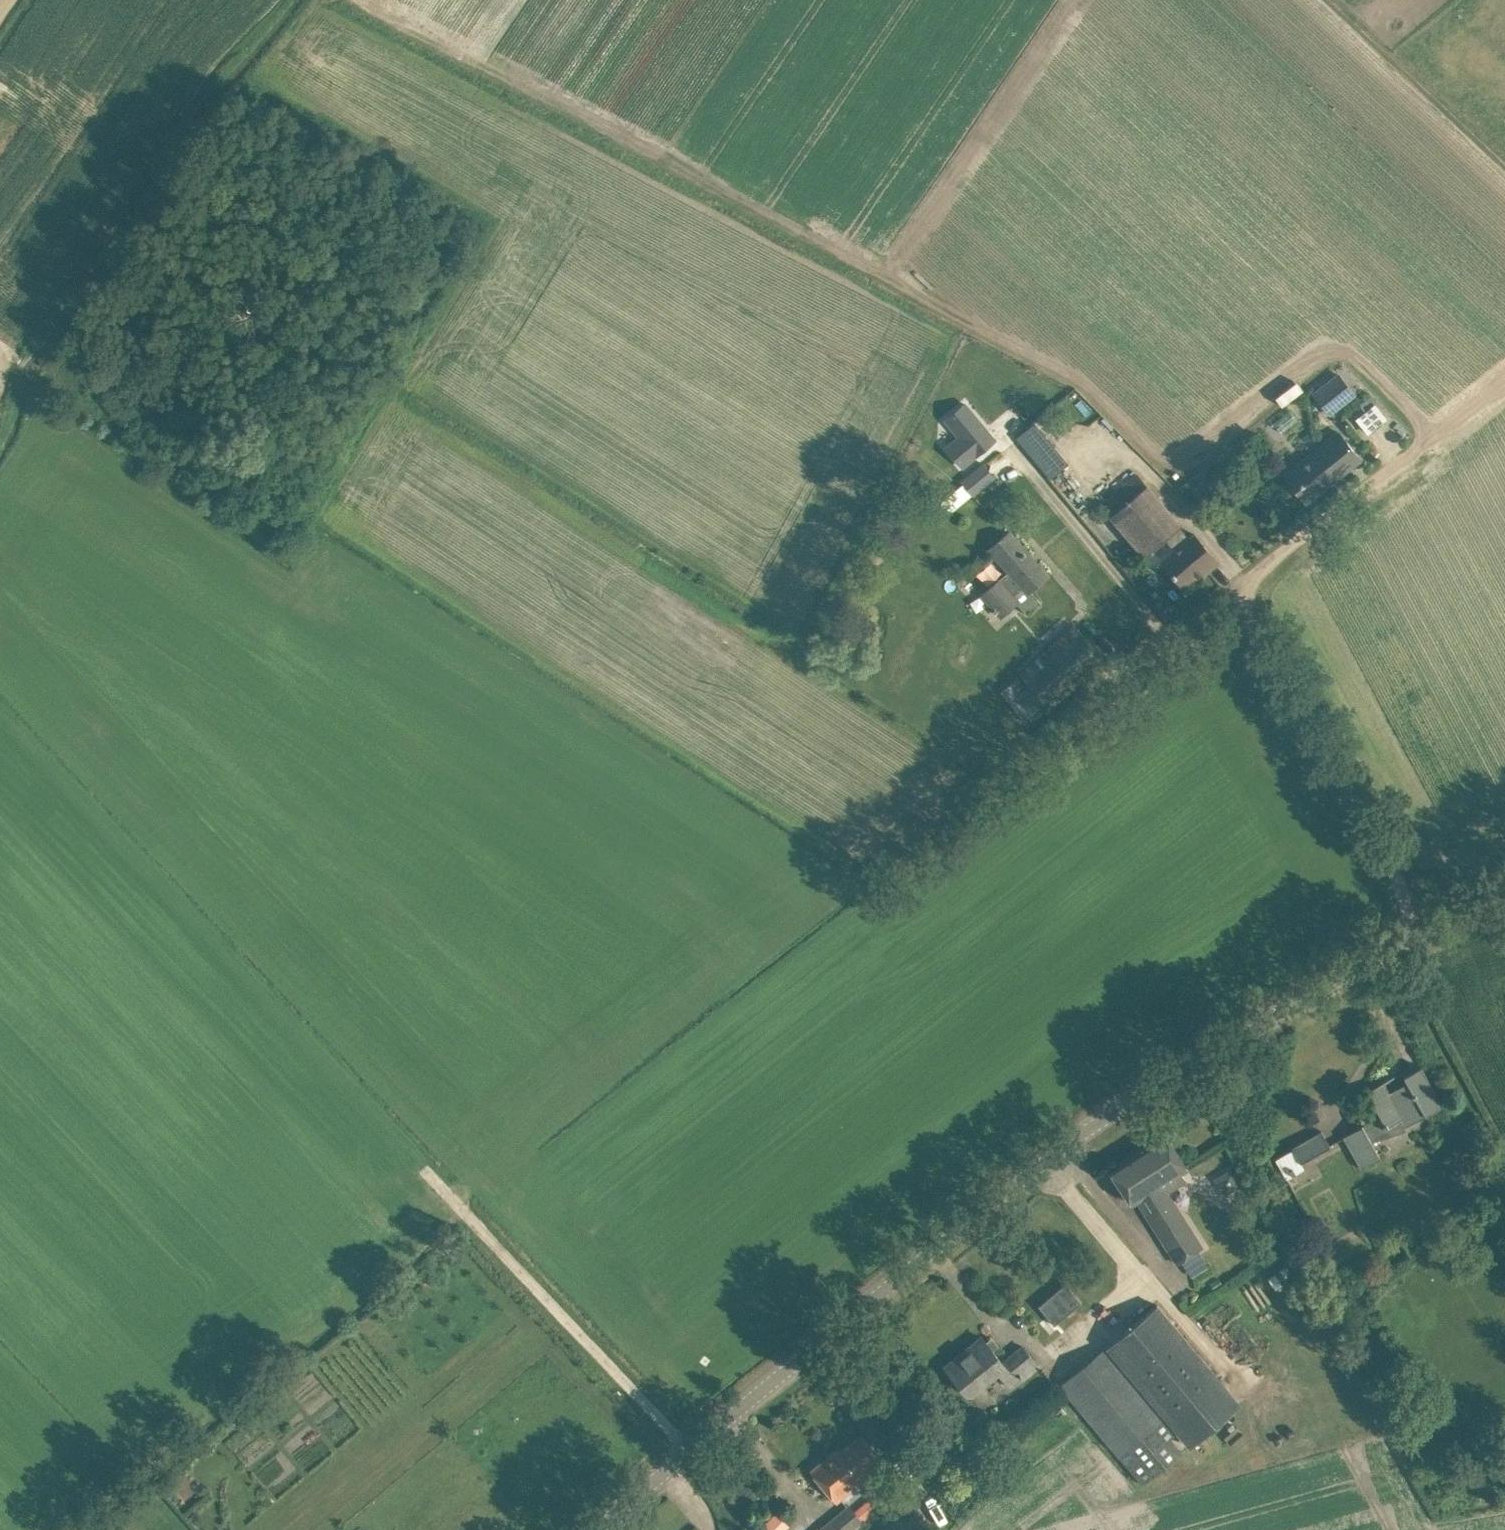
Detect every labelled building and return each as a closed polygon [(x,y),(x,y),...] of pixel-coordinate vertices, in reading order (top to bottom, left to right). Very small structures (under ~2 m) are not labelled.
[(1313,392),(1321,404),(1331,396),(1338,406),(1354,394),(1339,373),(1313,392)] [(1376,401),(1371,394),(1360,403),(1365,410),(1376,401)] [(1321,404),(1328,414),(1338,406),(1331,396),(1321,404)] [(965,403),(946,420),(960,436),(948,447),(963,465),(995,440),(965,403)] [(1031,421),(1013,437),(1048,476),(1066,460),(1031,421)] [(1305,502),(1360,458),(1339,431),(1284,475),(1305,502)] [(961,480),(963,483),(972,494),(973,495),(995,476),(983,462),(961,480)] [(1110,516),(1143,555),(1164,537),(1175,550),(1162,561),(1183,586),(1202,570),(1204,572),(1218,561),(1195,533),(1190,538),(1179,525),(1180,523),(1148,484),(1110,516)] [(988,549),(1007,571),(982,594),(1001,616),(1017,602),(1027,613),(1041,601),(1030,590),(1048,574),(1036,561),(1035,561),(1009,532),(1010,531),(1009,530),(988,549)] [(1039,656),(1045,663),(1025,680),(1029,684),(1026,687),(1018,677),(1001,692),(1011,704),(1017,699),(1030,713),(1099,652),(1075,625),(1039,656)] [(1426,1114),(1440,1100),(1421,1066),(1404,1075),(1409,1085),(1391,1095),(1384,1082),(1404,1071),(1403,1070),(1366,1091),(1382,1119),(1364,1129),(1362,1125),(1343,1135),(1360,1166),(1379,1155),(1372,1141),(1406,1129),(1404,1126),(1426,1114)] [(1292,1146),(1293,1148),(1276,1158),(1287,1176),(1303,1167),(1300,1162),(1329,1145),(1321,1131),(1292,1146)] [(1169,1192),(1186,1180),(1180,1170),(1186,1166),(1165,1133),(1110,1168),(1132,1203),(1136,1200),(1162,1182),(1169,1192)] [(1219,1189),(1233,1186),(1230,1170),(1216,1173),(1219,1189)] [(1203,1245),(1169,1192),(1162,1182),(1136,1200),(1176,1263),(1203,1245)] [(1068,1279),(1041,1302),(1057,1321),(1084,1298),(1068,1279)] [(1189,1446),(1242,1403),(1158,1303),(1061,1383),(1145,1483),(1182,1451),(1171,1438),(1177,1432),(1189,1446)] [(1012,1383),(1037,1363),(1022,1345),(1002,1361),(981,1336),(945,1366),(970,1397),(974,1394),(971,1390),(999,1367),(1012,1383)] [(859,1484),(870,1497),(877,1507),(879,1506),(873,1498),(881,1491),(869,1476),(867,1477),(865,1474),(883,1460),(861,1434),(840,1451),(863,1480),(859,1484)] [(837,1502),(859,1484),(863,1480),(840,1451),(837,1448),(811,1470),(837,1502)] [(854,1510),(850,1504),(822,1527),(824,1529),(853,1529),(863,1521),(862,1519),(877,1507),(870,1497),(854,1510)] [(759,1526),(765,1529),(781,1529),(787,1523),(772,1511),(759,1526)]
